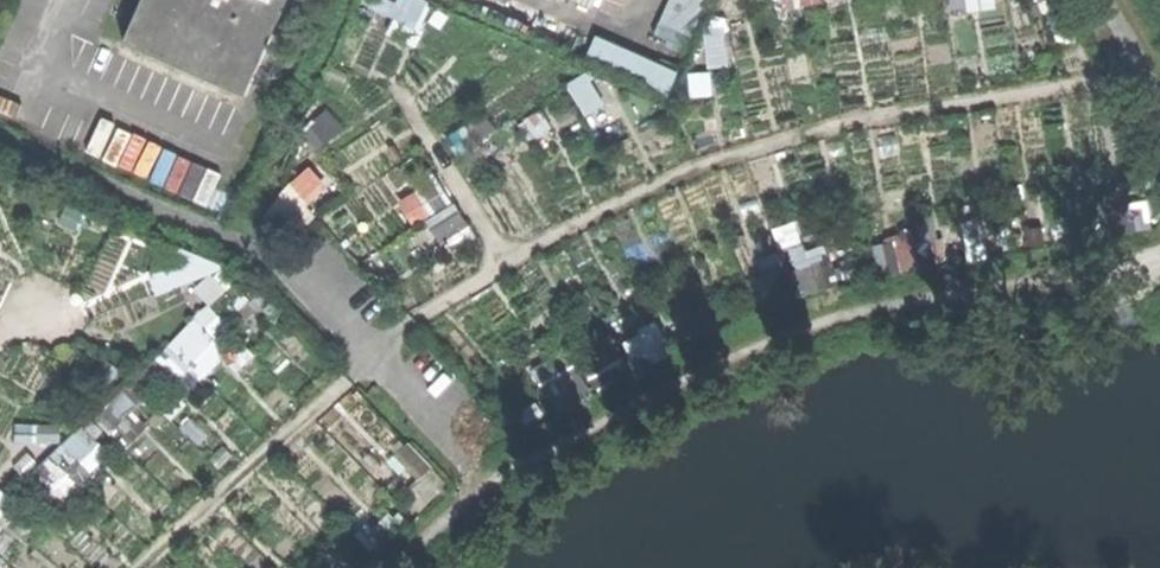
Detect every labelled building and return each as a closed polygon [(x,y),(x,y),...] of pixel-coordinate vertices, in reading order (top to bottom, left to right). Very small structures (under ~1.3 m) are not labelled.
[(120,45),(241,97),(282,0),(139,0),(120,45)] [(416,19),(421,0),(403,0),(399,15),(416,19)] [(593,8),(597,0),(574,0),(593,8)] [(658,34),(687,46),(708,0),(674,0),(658,34)] [(1001,0),(954,0),(955,10),(1002,6),(1001,0)] [(675,87),(683,67),(601,34),(593,54),(675,87)] [(573,82),(591,114),(611,103),(593,71),(573,82)] [(196,164),(188,194),(214,201),(222,170),(196,164)] [(784,265),(786,265),(784,253),(762,257),(770,300),(789,297),(784,265)] [(170,411),(275,306),(229,261),(202,288),(215,300),(137,379),(170,411)] [(660,320),(628,339),(645,369),(678,350),(660,320)] [(124,392),(102,419),(133,444),(155,418),(124,392)] [(81,423),(34,480),(66,506),(113,449),(81,423)] [(9,498),(0,490),(0,507),(9,498)] [(22,546),(0,524),(0,567),(22,546)]
